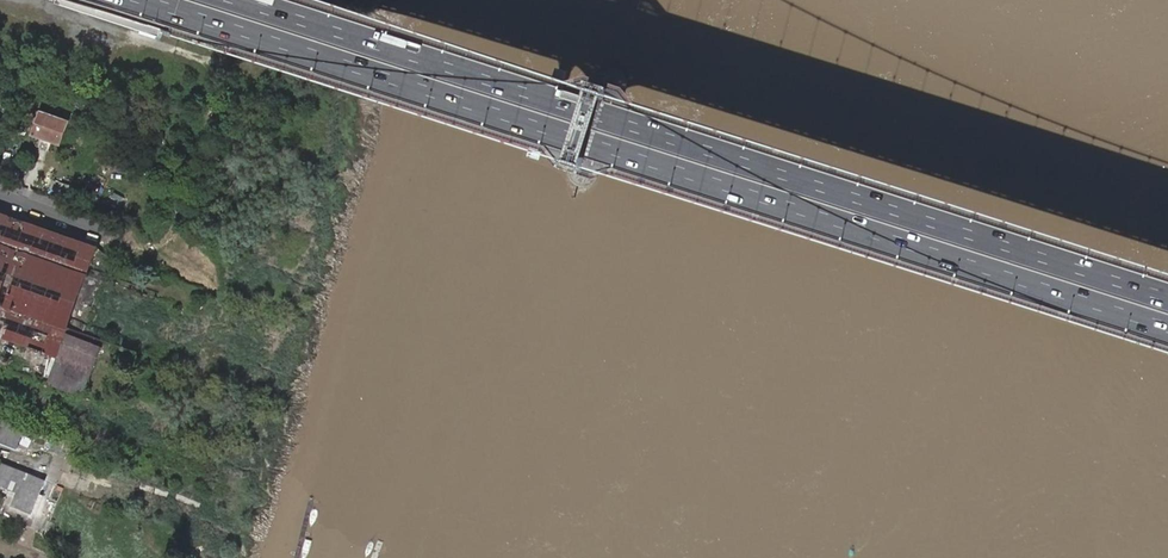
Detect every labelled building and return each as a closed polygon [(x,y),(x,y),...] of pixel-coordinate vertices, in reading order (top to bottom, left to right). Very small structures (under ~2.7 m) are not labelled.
[(41,112),(32,135),(40,138),(52,143),(59,145),(68,121),(41,112)] [(97,248),(0,213),(0,337),(57,357),(60,349),(66,334),(97,248)] [(159,274),(153,272),(150,279),(163,284),(165,277),(159,274)] [(102,348),(66,334),(60,349),(57,357),(58,357),(52,373),(48,383),(82,397),(86,387),(95,363),(102,348)] [(23,426),(0,420),(0,443),(18,448),(23,426)] [(66,449),(67,443),(50,436),(47,442),(66,449)] [(78,448),(67,443),(66,449),(76,454),(78,448)] [(1,463),(0,465),(0,486),(17,493),(12,506),(33,514),(46,481),(1,463)]
